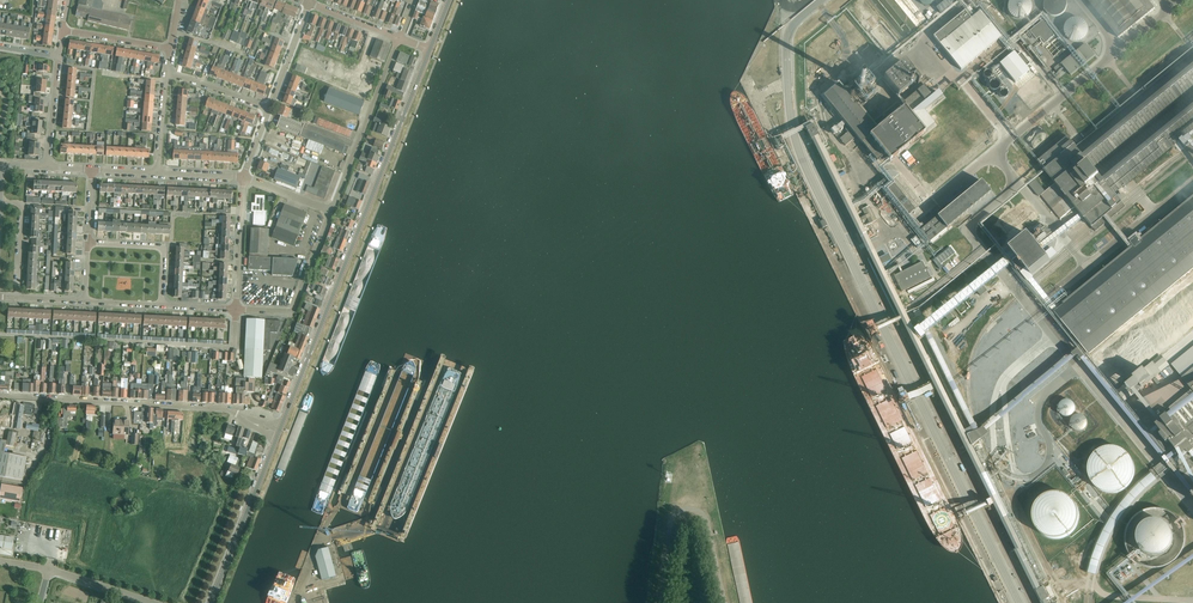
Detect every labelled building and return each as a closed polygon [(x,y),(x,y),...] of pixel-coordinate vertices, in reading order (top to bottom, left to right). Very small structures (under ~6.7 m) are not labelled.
[(131,20),(129,19),(129,17),(106,12),(106,14),(104,13),(104,12),(101,11),(101,13),(99,12),(99,10),(92,8),(93,0),(79,0),(78,5),(78,8),(77,7),(75,16),(88,19),(87,21),(129,31),(131,20)] [(196,11),(207,15),(211,4),(214,5),(214,6),(221,9),(223,6),(220,4),(208,0),(200,0),(196,11)] [(248,13),(251,14),(255,4),(258,5),(260,0),(253,0),(249,10),(248,13)] [(263,18),(270,0),(263,0),(259,10),(262,11),(261,14),(262,14),(261,17),(263,18)] [(263,18),(262,21),(265,23),(267,17),(267,16),(270,9),(272,10),(276,1),(273,0),(270,0),(263,18)] [(348,8),(354,10),(357,1),(354,0),(351,0),(348,8)] [(362,13),(365,4),(362,3),(363,0),(359,0),(355,10),(362,13)] [(363,14),(369,16),(373,8),(369,7),(372,0),(369,0),(363,14)] [(372,17),(378,19),(385,2),(381,0),(378,9),(376,8),(372,17)] [(417,8),(428,12),(425,18),(433,21),(440,5),(432,2),(432,0),(420,0),(417,8)] [(1031,9),(1031,7),(1030,5),(1029,3),(1027,1),(1026,0),(1012,0),(1011,1),(1010,2),(1009,4),(1008,7),(1008,9),(1008,11),(1009,13),(1010,15),(1011,17),(1013,19),(1015,20),(1016,20),(1019,21),(1021,21),(1023,20),(1025,19),(1027,18),(1029,16),(1030,14),(1031,11),(1031,9)] [(1066,4),(1066,2),(1066,0),(1042,0),(1042,1),(1042,3),(1042,6),(1042,8),(1043,10),(1045,12),(1047,14),(1049,15),(1051,16),(1053,16),(1055,16),(1059,15),(1061,14),(1062,13),(1064,11),(1065,9),(1066,6),(1066,4)] [(1147,0),(1087,0),(1119,39),(1155,9),(1150,3),(1147,0)] [(274,18),(269,31),(275,33),(278,24),(281,17),(280,17),(285,5),(278,2),(275,10),(274,9),(273,13),(277,14),(276,19),(274,18)] [(385,2),(378,19),(384,22),(388,13),(384,12),(388,3),(385,2)] [(57,5),(39,3),(38,3),(38,6),(44,7),(43,10),(45,10),(56,11),(57,5)] [(285,19),(281,17),(278,24),(282,25),(283,23),(286,24),(292,7),(286,5),(283,14),(286,15),(285,19)] [(292,7),(286,24),(285,26),(288,27),(289,25),(292,18),(295,19),(298,10),(292,7)] [(386,23),(392,25),(398,9),(395,8),(393,15),(389,14),(386,23)] [(428,12),(417,8),(413,19),(417,20),(418,18),(423,20),(421,26),(430,30),(433,21),(425,18),(428,12)] [(398,9),(392,25),(398,27),(401,18),(398,17),(401,10),(398,9)] [(196,11),(192,22),(213,30),(217,19),(207,15),(196,11)] [(933,37),(940,45),(971,19),(965,11),(933,37)] [(980,12),(944,41),(965,67),(1001,38),(980,12)] [(46,18),(45,22),(54,23),(55,17),(38,15),(38,18),(42,18),(46,18)] [(310,41),(316,24),(318,20),(319,17),(313,15),(309,24),(312,25),(310,32),(308,32),(307,36),(304,35),(303,39),(310,41)] [(6,36),(8,25),(9,25),(10,20),(10,17),(8,16),(7,20),(6,25),(1,24),(0,24),(0,25),(0,35),(6,36)] [(320,20),(318,20),(316,24),(319,25),(318,27),(321,29),(316,42),(319,43),(319,42),(321,37),(327,21),(321,18),(320,20)] [(1087,33),(1087,30),(1087,28),(1086,26),(1085,24),(1084,22),(1082,21),(1080,20),(1079,19),(1076,19),(1074,19),(1072,19),(1070,20),(1068,22),(1066,23),(1065,26),(1065,28),(1064,30),(1064,32),(1065,34),(1066,36),(1067,38),(1069,39),(1071,41),(1073,41),(1075,42),(1077,42),(1079,41),(1082,40),(1084,39),(1085,37),(1086,35),(1087,33)] [(6,36),(13,37),(15,26),(16,26),(17,21),(14,21),(14,26),(9,25),(8,25),(6,36)] [(326,39),(328,40),(329,38),(335,23),(329,21),(325,30),(328,31),(326,39)] [(13,37),(21,38),(22,27),(23,27),(24,23),(22,22),(21,27),(16,26),(15,26),(13,37)] [(213,30),(192,22),(188,33),(197,37),(200,38),(205,39),(208,40),(210,39),(213,30)] [(22,27),(21,38),(28,40),(30,28),(31,28),(31,24),(29,23),(28,28),(23,27),(22,27)] [(333,40),(336,41),(342,26),(335,24),(332,32),(336,33),(335,35),(333,40)] [(44,30),(44,33),(52,35),(53,29),(36,26),(36,29),(44,30)] [(222,38),(228,40),(232,31),(230,30),(230,29),(226,27),(222,38)] [(339,48),(341,49),(349,29),(343,27),(340,35),(343,36),(340,44),(339,48)] [(341,49),(341,50),(344,51),(347,43),(351,45),(353,40),(352,39),(355,31),(349,29),(343,45),(341,49)] [(234,30),(230,41),(237,44),(240,33),(234,30)] [(249,34),(241,31),(240,33),(237,44),(244,46),(246,41),(249,34)] [(351,45),(350,47),(356,49),(358,42),(359,43),(362,34),(356,32),(353,40),(351,45)] [(249,49),(246,55),(248,55),(256,35),(255,34),(253,38),(251,38),(250,40),(248,39),(245,47),(249,49)] [(266,42),(274,45),(282,49),(285,42),(276,39),(275,42),(263,37),(262,41),(266,42)] [(52,40),(37,38),(36,41),(42,42),(42,45),(36,44),(36,47),(41,48),(42,45),(51,46),(52,40)] [(255,38),(251,49),(255,51),(260,40),(255,38)] [(190,39),(188,46),(197,49),(199,42),(190,39)] [(377,39),(370,57),(384,62),(391,45),(377,39)] [(72,49),(76,50),(78,42),(70,41),(68,49),(67,56),(71,56),(72,50),(72,49)] [(80,50),(84,51),(85,43),(78,42),(76,50),(75,57),(78,58),(78,54),(80,53),(80,50)] [(280,55),(282,49),(274,45),(266,42),(265,45),(269,46),(269,48),(272,49),(271,52),(280,55)] [(85,65),(88,65),(89,60),(92,44),(85,43),(84,51),(87,52),(87,54),(87,55),(87,59),(86,58),(85,65)] [(93,53),(98,53),(99,46),(92,44),(89,60),(88,65),(91,66),(93,53)] [(318,44),(316,49),(324,52),(326,47),(318,44)] [(1086,45),(1062,65),(1071,76),(1096,56),(1086,45)] [(98,69),(102,70),(106,47),(99,46),(98,53),(101,54),(100,57),(102,57),(101,62),(100,62),(98,69)] [(188,46),(186,53),(195,55),(196,52),(199,53),(200,52),(210,55),(210,53),(205,51),(201,50),(197,49),(188,46)] [(106,47),(102,70),(106,70),(107,64),(109,55),(112,56),(113,48),(106,47)] [(871,63),(877,58),(868,47),(862,52),(871,63)] [(115,72),(120,72),(124,50),(116,49),(115,56),(118,57),(117,64),(115,72)] [(126,58),(130,59),(131,51),(124,50),(120,72),(123,73),(125,65),(124,65),(125,61),(126,62),(126,58)] [(1191,51),(1167,71),(1139,94),(1136,97),(1084,139),(1076,145),(1075,146),(1071,141),(1064,133),(1035,157),(1044,168),(1045,170),(1056,183),(1051,187),(1049,189),(1046,191),(1045,192),(1043,194),(1041,196),(1055,213),(1057,216),(1061,219),(1063,218),(1069,213),(1076,207),(1085,218),(1088,222),(1089,223),(1090,225),(1093,228),(1094,230),(1096,232),(1125,207),(1124,205),(1121,202),(1117,198),(1116,196),(1115,195),(1114,194),(1119,191),(1133,179),(1175,144),(1178,142),(1192,130),(1192,50),(1191,51)] [(131,72),(134,73),(138,52),(131,51),(130,59),(134,60),(133,67),(132,67),(131,72)] [(265,57),(269,59),(277,62),(280,55),(271,52),(267,51),(266,54),(262,53),(261,56),(265,57)] [(139,61),(144,61),(145,54),(138,52),(134,73),(138,73),(139,69),(138,69),(139,61)] [(400,52),(397,61),(406,65),(414,68),(418,59),(409,56),(400,52)] [(1015,82),(1029,71),(1026,67),(1030,64),(1021,53),(1017,56),(1014,52),(1000,63),(1015,82)] [(186,53),(184,60),(197,63),(201,65),(203,65),(204,62),(202,62),(198,61),(196,59),(194,59),(195,55),(186,53)] [(145,74),(149,74),(152,55),(145,54),(144,61),(148,62),(147,69),(146,69),(145,74)] [(152,55),(149,74),(152,75),(153,70),(152,70),(154,63),(158,64),(159,56),(152,55)] [(212,71),(210,76),(217,78),(220,71),(226,57),(226,56),(222,55),(220,61),(221,61),(219,64),(217,68),(214,67),(212,71)] [(220,71),(217,78),(224,81),(227,72),(224,71),(225,67),(226,63),(228,64),(230,58),(226,57),(220,71)] [(227,72),(224,81),(231,83),(235,71),(239,60),(237,59),(233,70),(232,70),(231,71),(231,73),(227,72)] [(277,62),(269,59),(266,66),(265,66),(265,67),(274,70),(275,69),(277,62)] [(184,60),(182,67),(191,69),(192,66),(196,67),(196,66),(200,67),(201,65),(197,63),(184,60)] [(235,71),(231,83),(237,86),(241,77),(240,77),(241,73),(238,72),(238,71),(242,61),(239,60),(235,71)] [(862,60),(845,72),(861,96),(879,83),(871,71),(867,73),(863,67),(866,66),(862,60)] [(908,67),(904,62),(883,79),(898,98),(917,83),(918,84),(920,83),(918,80),(919,80),(915,75),(908,67)] [(388,85),(386,90),(403,97),(413,72),(403,68),(404,66),(397,63),(393,71),(394,71),(393,73),(395,74),(396,72),(398,73),(397,75),(399,76),(398,79),(400,80),(396,89),(388,85)] [(37,65),(36,71),(36,75),(43,76),(43,72),(47,73),(48,66),(41,65),(37,64),(37,65)] [(1061,64),(1055,67),(1058,72),(1064,69),(1061,64)] [(241,77),(237,86),(244,88),(251,71),(252,67),(249,65),(247,71),(245,75),(244,78),(241,77)] [(251,71),(244,88),(251,91),(254,82),(255,80),(251,78),(253,73),(254,74),(255,71),(256,68),(252,67),(251,71)] [(68,68),(68,75),(75,76),(76,69),(68,68)] [(254,82),(251,91),(257,94),(265,73),(262,72),(261,72),(258,79),(257,83),(254,82)] [(937,80),(943,75),(940,72),(935,77),(937,80)] [(265,73),(257,94),(264,96),(267,87),(264,86),(268,74),(265,73)] [(68,75),(67,83),(75,83),(75,76),(68,75)] [(36,76),(35,86),(45,87),(46,81),(42,80),(43,77),(36,76)] [(294,76),(291,82),(299,85),(301,79),(294,76)] [(145,85),(145,88),(154,89),(155,82),(146,81),(138,80),(137,83),(137,84),(145,85)] [(291,82),(289,89),(296,92),(299,85),(291,82)] [(839,85),(824,97),(832,106),(828,110),(834,117),(837,115),(833,110),(834,109),(849,127),(846,130),(848,133),(840,139),(845,146),(846,146),(851,142),(857,137),(858,138),(861,142),(862,143),(862,144),(863,143),(877,161),(879,160),(883,157),(885,155),(889,160),(890,161),(892,160),(896,157),(897,156),(908,146),(924,133),(934,125),(924,112),(942,97),(938,92),(934,95),(928,88),(926,90),(924,87),(904,104),(906,106),(882,126),(881,127),(877,131),(872,125),(876,121),(877,120),(887,112),(886,112),(884,110),(889,106),(886,102),(877,109),(873,113),(871,114),(862,102),(857,106),(851,100),(845,92),(843,90),(839,85)] [(35,86),(33,96),(41,97),(41,93),(45,94),(45,87),(35,86)] [(131,90),(130,94),(154,96),(154,89),(145,88),(145,91),(142,91),(141,92),(137,91),(131,90)] [(289,89),(286,96),(293,99),(296,92),(289,89)] [(324,102),(359,115),(364,102),(329,89),(324,102)] [(178,97),(188,98),(191,98),(199,99),(199,92),(196,92),(196,96),(188,95),(188,91),(179,90),(178,97)] [(384,96),(386,97),(385,98),(387,99),(387,97),(389,98),(392,92),(386,90),(384,96)] [(873,90),(864,93),(866,100),(875,97),(873,90)] [(144,99),(144,102),(153,103),(154,96),(130,94),(130,97),(136,97),(140,98),(144,99)] [(35,103),(34,106),(43,107),(44,101),(40,100),(41,97),(33,96),(29,95),(28,102),(35,103)] [(293,99),(286,96),(283,102),(294,106),(296,100),(293,99)] [(207,105),(203,114),(206,115),(207,112),(208,111),(209,108),(213,110),(216,101),(209,98),(209,99),(207,98),(204,105),(207,105)] [(389,107),(398,110),(401,102),(393,98),(389,107)] [(65,99),(64,107),(72,107),(73,100),(65,99)] [(213,110),(212,113),(218,116),(219,112),(223,103),(216,101),(213,110)] [(218,116),(214,127),(216,128),(221,117),(223,114),(226,115),(229,106),(223,103),(219,112),(218,116)] [(178,104),(177,111),(186,112),(190,112),(198,113),(199,108),(196,108),(190,107),(190,109),(187,108),(187,105),(178,104)] [(43,107),(34,106),(34,112),(32,112),(32,116),(39,116),(39,113),(43,113),(43,107)] [(228,120),(225,129),(228,130),(230,125),(236,108),(229,106),(226,115),(229,116),(228,120)] [(278,115),(281,116),(287,119),(289,113),(292,114),(293,111),(282,106),(278,115)] [(236,108),(230,125),(232,126),(234,122),(235,118),(239,120),(243,111),(236,108)] [(143,109),(142,116),(152,117),(152,110),(143,109)] [(177,111),(177,119),(186,119),(186,112),(177,111)] [(242,125),(238,134),(241,135),(242,132),(249,114),(243,111),(239,120),(240,120),(239,122),(241,123),(242,125)] [(63,114),(63,121),(71,122),(72,115),(63,114)] [(241,135),(240,136),(243,137),(245,133),(249,124),(253,125),(256,126),(259,119),(255,118),(256,116),(249,114),(242,132),(241,135)] [(128,122),(134,123),(151,124),(152,117),(142,116),(139,116),(138,120),(128,119),(128,122)] [(303,128),(305,124),(301,122),(301,124),(287,119),(281,116),(277,128),(300,137),(303,128)] [(26,127),(31,127),(41,128),(42,122),(36,121),(36,117),(29,117),(28,123),(27,123),(26,127)] [(351,137),(354,129),(320,117),(317,124),(351,137)] [(373,132),(387,137),(391,128),(380,124),(382,121),(375,118),(373,122),(376,123),(373,132)] [(71,122),(63,121),(62,128),(70,129),(71,122)] [(134,123),(134,127),(141,127),(141,131),(150,132),(151,124),(134,123)] [(809,127),(806,129),(811,140),(813,139),(815,143),(817,142),(819,141),(818,137),(813,126),(809,127)] [(41,128),(31,127),(31,131),(27,131),(26,137),(34,138),(35,134),(41,135),(41,128)] [(303,128),(300,137),(342,153),(346,145),(303,128)] [(1192,142),(1192,136),(1192,135),(1188,140),(1186,138),(1182,142),(1187,147),(1192,142)] [(373,147),(382,150),(385,143),(368,136),(367,139),(375,142),(373,147)] [(29,145),(29,149),(39,150),(40,143),(37,143),(38,139),(27,138),(26,145),(29,145)] [(174,159),(181,160),(182,147),(178,146),(178,140),(175,140),(174,159)] [(224,162),(231,163),(232,140),(229,140),(228,150),(228,153),(224,153),(224,162)] [(181,160),(188,160),(189,143),(186,143),(186,147),(182,147),(181,160)] [(195,161),(203,161),(204,144),(200,143),(200,148),(196,147),(195,161)] [(210,161),(217,162),(218,144),(215,144),(214,149),(214,150),(214,152),(210,152),(210,161)] [(106,155),(113,156),(114,148),(106,147),(106,155)] [(271,154),(278,156),(277,158),(280,159),(281,157),(288,160),(289,155),(269,147),(264,161),(267,162),(271,154)] [(363,151),(360,157),(377,164),(379,158),(377,157),(379,152),(372,149),(370,156),(367,155),(368,152),(363,151)] [(291,154),(289,163),(295,165),(298,156),(291,154)] [(278,165),(280,160),(271,156),(269,162),(278,165)] [(377,164),(360,157),(359,161),(367,163),(365,166),(367,167),(366,170),(358,167),(357,169),(373,175),(377,164)] [(279,168),(261,161),(258,169),(267,173),(268,169),(270,169),(276,171),(278,171),(279,168)] [(274,179),(296,188),(301,177),(279,168),(278,171),(276,171),(276,173),(277,173),(274,179)] [(356,192),(365,195),(370,183),(368,182),(370,178),(360,174),(358,178),(361,179),(356,192)] [(878,185),(905,218),(915,210),(888,177),(878,185)] [(1043,194),(1045,192),(1036,180),(1030,185),(1039,197),(1041,196),(1043,194)] [(981,181),(942,213),(920,231),(930,243),(991,193),(981,181)] [(157,200),(156,205),(157,205),(156,209),(159,209),(160,201),(160,199),(160,195),(164,195),(165,188),(157,187),(157,199),(157,200)] [(254,216),(265,216),(266,212),(261,212),(262,201),(264,202),(264,197),(256,196),(256,204),(253,204),(252,211),(254,212),(254,216)] [(346,205),(359,210),(362,202),(350,197),(346,205)] [(1089,354),(1192,269),(1192,200),(1132,250),(1055,313),(1067,328),(1062,331),(1073,344),(1077,341),(1089,354)] [(272,238),(294,247),(307,213),(285,205),(272,238)] [(31,209),(30,216),(45,217),(46,214),(41,214),(41,206),(33,206),(33,209),(31,209)] [(56,206),(55,218),(59,218),(59,211),(64,211),(64,207),(56,206)] [(867,219),(870,224),(877,221),(870,206),(863,210),(866,216),(860,219),(861,222),(867,219)] [(344,226),(351,229),(354,222),(346,218),(344,223),(345,223),(344,226)] [(163,223),(162,234),(170,235),(170,223),(163,223)] [(1038,228),(1040,235),(1051,231),(1049,226),(1045,227),(1044,226),(1038,228)] [(250,254),(268,255),(269,230),(251,229),(250,254)] [(339,237),(342,239),(347,241),(350,233),(344,231),(342,230),(339,237)] [(30,231),(29,238),(32,238),(32,242),(40,243),(40,239),(42,239),(42,231),(30,231)] [(916,236),(911,240),(918,249),(923,244),(916,236)] [(1030,236),(1012,251),(1031,275),(1032,276),(1036,273),(1051,261),(1045,254),(1030,236)] [(347,241),(342,239),(340,244),(336,242),(334,248),(343,252),(347,241)] [(29,246),(28,254),(37,254),(39,254),(40,247),(40,243),(32,242),(32,247),(29,246)] [(176,247),(176,254),(190,255),(194,255),(194,252),(190,252),(190,251),(184,251),(184,247),(187,248),(188,244),(179,243),(179,247),(176,247)] [(75,247),(67,247),(62,246),(62,249),(66,250),(66,254),(74,255),(75,247)] [(322,253),(328,255),(330,249),(324,246),(322,253)] [(1052,249),(1045,254),(1051,261),(1057,255),(1052,249)] [(216,252),(216,255),(220,256),(220,259),(228,260),(228,252),(218,252),(216,252)] [(905,261),(912,255),(910,253),(903,259),(905,261)] [(870,258),(867,260),(896,319),(898,318),(899,317),(904,315),(903,313),(902,311),(897,302),(896,300),(889,286),(888,284),(883,274),(882,273),(881,270),(878,265),(880,264),(881,265),(890,261),(887,254),(877,259),(879,262),(877,263),(876,260),(874,258),(874,256),(870,258)] [(325,267),(335,271),(339,260),(329,256),(325,267)] [(299,260),(250,257),(249,270),(273,271),(273,276),(293,277),(299,260)] [(175,261),(175,268),(183,269),(189,269),(193,269),(193,266),(188,266),(183,265),(183,261),(175,261)] [(926,268),(925,268),(921,261),(901,272),(900,273),(893,276),(901,292),(929,277),(926,270),(928,269),(926,266),(925,267),(926,268)] [(1010,264),(1005,268),(1011,274),(1016,269),(1010,264)] [(319,274),(326,277),(328,271),(322,268),(319,274)] [(973,274),(967,279),(981,296),(987,291),(973,274)] [(316,278),(314,284),(325,289),(326,286),(329,287),(332,280),(324,276),(322,280),(316,278)] [(51,291),(56,291),(56,287),(59,287),(64,288),(64,292),(65,292),(68,292),(72,292),(73,285),(60,284),(57,284),(54,284),(51,283),(51,291)] [(313,286),(312,290),(314,291),(313,294),(316,295),(315,298),(323,302),(325,297),(328,290),(325,289),(314,284),(313,286)] [(174,290),(173,297),(181,298),(186,298),(186,294),(181,294),(181,290),(174,290)] [(952,317),(940,302),(936,305),(948,320),(952,317)] [(309,310),(307,316),(310,317),(316,320),(320,310),(314,307),(306,304),(304,309),(309,310)] [(917,316),(923,313),(920,308),(914,311),(917,316)] [(310,317),(307,316),(303,325),(312,329),(316,320),(310,317)] [(247,319),(245,349),(263,350),(264,332),(270,332),(277,333),(281,321),(247,319)] [(299,334),(294,348),(303,352),(308,338),(307,337),(310,328),(303,325),(297,323),(295,329),(300,331),(299,334)] [(107,354),(112,354),(112,348),(117,349),(118,342),(108,341),(107,354)] [(284,353),(282,360),(291,364),(294,357),(300,360),(303,352),(294,348),(290,347),(287,354),(284,353)] [(1188,456),(1192,453),(1192,347),(1172,365),(1182,378),(1192,390),(1176,403),(1172,398),(1154,413),(1161,423),(1157,427),(1163,435),(1161,437),(1162,439),(1158,442),(1172,459),(1175,462),(1178,465),(1188,456)] [(228,353),(228,361),(235,361),(236,349),(233,349),(231,353),(228,353)] [(244,376),(262,377),(263,350),(245,349),(244,376)] [(444,350),(371,531),(403,544),(479,364),(473,361),(469,369),(447,360),(450,352),(444,350)] [(1117,391),(1126,402),(1170,366),(1161,355),(1117,391)] [(291,364),(282,360),(279,366),(270,362),(267,370),(276,374),(278,370),(293,376),(296,368),(290,366),(291,364)] [(333,505),(369,519),(375,504),(373,503),(415,402),(417,403),(426,383),(423,381),(424,379),(419,371),(403,365),(393,367),(392,369),(390,368),(381,388),(384,389),(342,490),(340,489),(333,505)] [(197,373),(197,380),(197,387),(194,387),(193,389),(193,394),(193,402),(200,403),(201,373),(197,373)] [(5,377),(5,382),(0,382),(0,385),(0,391),(9,392),(9,385),(10,376),(5,376),(5,377)] [(39,387),(40,387),(40,385),(41,382),(41,376),(35,376),(35,377),(34,377),(33,380),(33,384),(33,393),(39,393),(39,387)] [(121,381),(120,384),(121,384),(120,398),(127,398),(127,390),(123,389),(124,383),(128,383),(128,377),(123,376),(121,376),(121,381)] [(240,390),(239,404),(245,405),(245,404),(249,405),(249,397),(245,397),(246,395),(244,395),(244,392),(255,393),(256,379),(255,379),(255,377),(244,376),(244,379),(236,378),(235,383),(236,383),(240,384),(239,390),(240,390)] [(70,377),(69,394),(72,394),(72,395),(81,396),(81,387),(76,387),(76,383),(74,383),(74,377),(70,377)] [(274,385),(272,391),(275,392),(275,391),(276,387),(279,389),(278,392),(285,395),(291,382),(283,379),(282,382),(276,380),(275,380),(274,383),(273,385),(274,385)] [(23,380),(22,392),(33,393),(33,384),(33,380),(23,380)] [(155,400),(164,400),(166,382),(162,381),(161,394),(155,393),(155,400)] [(134,399),(141,399),(142,385),(142,384),(131,384),(130,398),(134,399)] [(152,400),(153,385),(142,385),(141,399),(152,400)] [(112,397),(113,388),(102,387),(102,397),(111,397),(112,397)] [(269,396),(268,398),(272,400),(273,400),(274,400),(282,404),(285,397),(277,394),(275,399),(273,398),(275,392),(272,391),(269,397),(269,396)] [(1075,408),(1075,406),(1075,404),(1074,403),(1073,401),(1072,400),(1071,400),(1070,399),(1068,398),(1067,398),(1065,398),(1064,399),(1062,400),(1061,401),(1060,402),(1059,404),(1059,405),(1059,407),(1059,409),(1059,410),(1060,412),(1061,413),(1063,414),(1064,415),(1066,415),(1067,415),(1069,415),(1070,414),(1072,413),(1073,412),(1074,410),(1075,409),(1075,408)] [(279,412),(282,404),(274,400),(271,407),(274,408),(273,409),(279,412)] [(22,407),(16,406),(14,415),(15,415),(13,428),(20,429),(22,413),(32,415),(31,416),(32,416),(34,405),(23,403),(22,407)] [(86,414),(95,415),(95,405),(87,405),(86,414)] [(57,427),(67,428),(67,416),(76,416),(76,406),(67,406),(63,406),(63,418),(62,418),(57,418),(57,427)] [(146,418),(146,408),(141,407),(141,412),(134,412),(134,423),(141,424),(141,422),(143,422),(143,421),(144,421),(144,418),(146,418)] [(154,409),(153,426),(156,427),(156,420),(163,420),(163,409),(154,409)] [(175,421),(175,412),(168,412),(167,419),(171,420),(171,421),(172,421),(172,424),(171,428),(177,428),(178,425),(174,424),(175,421)] [(183,413),(175,412),(175,421),(178,421),(178,420),(183,420),(183,413)] [(1088,423),(1088,422),(1088,420),(1088,419),(1087,417),(1086,416),(1085,415),(1083,415),(1082,414),(1080,414),(1078,414),(1077,415),(1075,416),(1074,417),(1073,418),(1072,420),(1072,421),(1072,423),(1072,424),(1073,426),(1073,427),(1074,429),(1076,430),(1078,430),(1080,431),(1081,431),(1082,431),(1084,430),(1085,429),(1087,428),(1088,426),(1088,425),(1088,423)] [(113,434),(128,435),(128,422),(119,421),(119,420),(114,420),(113,434)] [(228,424),(225,434),(235,437),(238,438),(236,446),(233,454),(236,455),(239,447),(242,439),(241,439),(244,429),(238,428),(238,427),(235,427),(228,424)] [(248,440),(249,438),(251,431),(245,430),(242,439),(239,447),(237,454),(245,456),(247,451),(248,449),(243,447),(243,446),(245,439),(248,440)] [(0,442),(0,477),(22,481),(27,457),(4,453),(5,445),(13,447),(16,433),(9,432),(7,441),(0,440),(0,442)] [(252,440),(249,438),(248,440),(245,439),(243,446),(249,447),(252,440)] [(245,456),(245,458),(248,459),(249,457),(250,457),(246,467),(256,471),(263,454),(254,450),(258,443),(253,441),(248,451),(247,451),(245,456)] [(1089,467),(1089,472),(1090,476),(1092,481),(1095,485),(1099,488),(1103,490),(1108,491),(1113,492),(1118,491),(1122,489),(1127,486),(1131,482),(1133,477),(1135,472),(1135,467),(1134,462),(1131,457),(1128,452),(1124,449),(1119,447),(1114,446),(1109,446),(1104,447),(1099,450),(1095,453),(1092,457),(1090,462),(1089,467)] [(237,475),(239,468),(231,465),(226,475),(232,478),(233,474),(237,475)] [(1156,480),(1150,474),(1138,484),(1129,493),(1120,504),(1112,515),(1106,525),(1101,535),(1095,547),(1090,561),(1087,574),(1095,576),(1099,562),(1104,548),(1110,536),(1117,522),(1125,511),(1135,500),(1145,490),(1156,480)] [(20,502),(23,488),(1,484),(0,491),(0,499),(20,502)] [(1033,513),(1033,518),(1034,523),(1036,527),(1039,531),(1043,534),(1047,537),(1052,538),(1057,538),(1062,537),(1066,536),(1071,533),(1074,529),(1077,524),(1078,519),(1079,513),(1077,508),(1075,503),(1072,499),(1068,496),(1063,493),(1058,492),(1053,493),(1048,494),(1043,496),(1039,499),(1036,503),(1034,508),(1033,513)] [(1178,556),(1180,554),(1181,551),(1183,548),(1183,545),(1184,539),(1183,533),(1183,530),(1181,527),(1180,524),(1178,522),(1175,517),(1171,514),(1166,511),(1160,510),(1158,509),(1154,509),(1150,509),(1148,510),(1142,511),(1137,514),(1133,517),(1129,522),(1128,524),(1126,527),(1125,533),(1124,538),(1124,544),(1126,549),(1127,552),(1128,554),(1130,557),(1132,559),(1134,561),(1137,564),(1142,566),(1147,568),(1150,569),(1153,569),(1159,568),(1163,568),(1166,566),(1171,564),(1175,560),(1178,556)] [(1173,543),(1174,539),(1173,536),(1173,534),(1172,532),(1171,530),(1170,529),(1168,526),(1165,524),(1162,522),(1159,521),(1157,521),(1155,521),(1153,521),(1151,521),(1148,522),(1145,524),(1142,526),(1140,529),(1139,530),(1138,532),(1137,536),(1136,539),(1137,542),(1138,546),(1138,548),(1139,549),(1140,551),(1141,552),(1143,553),(1145,555),(1148,556),(1151,557),(1153,558),(1155,558),(1158,558),(1160,557),(1162,556),(1165,555),(1168,553),(1170,550),(1171,549),(1172,547),(1173,545),(1173,543)] [(12,550),(14,538),(0,536),(0,548),(12,550)] [(314,551),(322,580),(336,577),(328,547),(314,551)] [(1122,581),(1123,582),(1135,573),(1128,563),(1112,575),(1119,583),(1122,581)] [(55,586),(52,598),(60,600),(63,589),(55,586)] [(1050,599),(1044,587),(1037,591),(1043,602),(1045,601),(1050,599)] [(63,589),(60,600),(68,602),(71,591),(63,589)] [(68,602),(71,602),(76,602),(79,593),(71,591),(68,602)] [(76,602),(85,602),(87,595),(79,593),(76,602)] [(85,602),(94,602),(95,597),(87,595),(85,602)]
